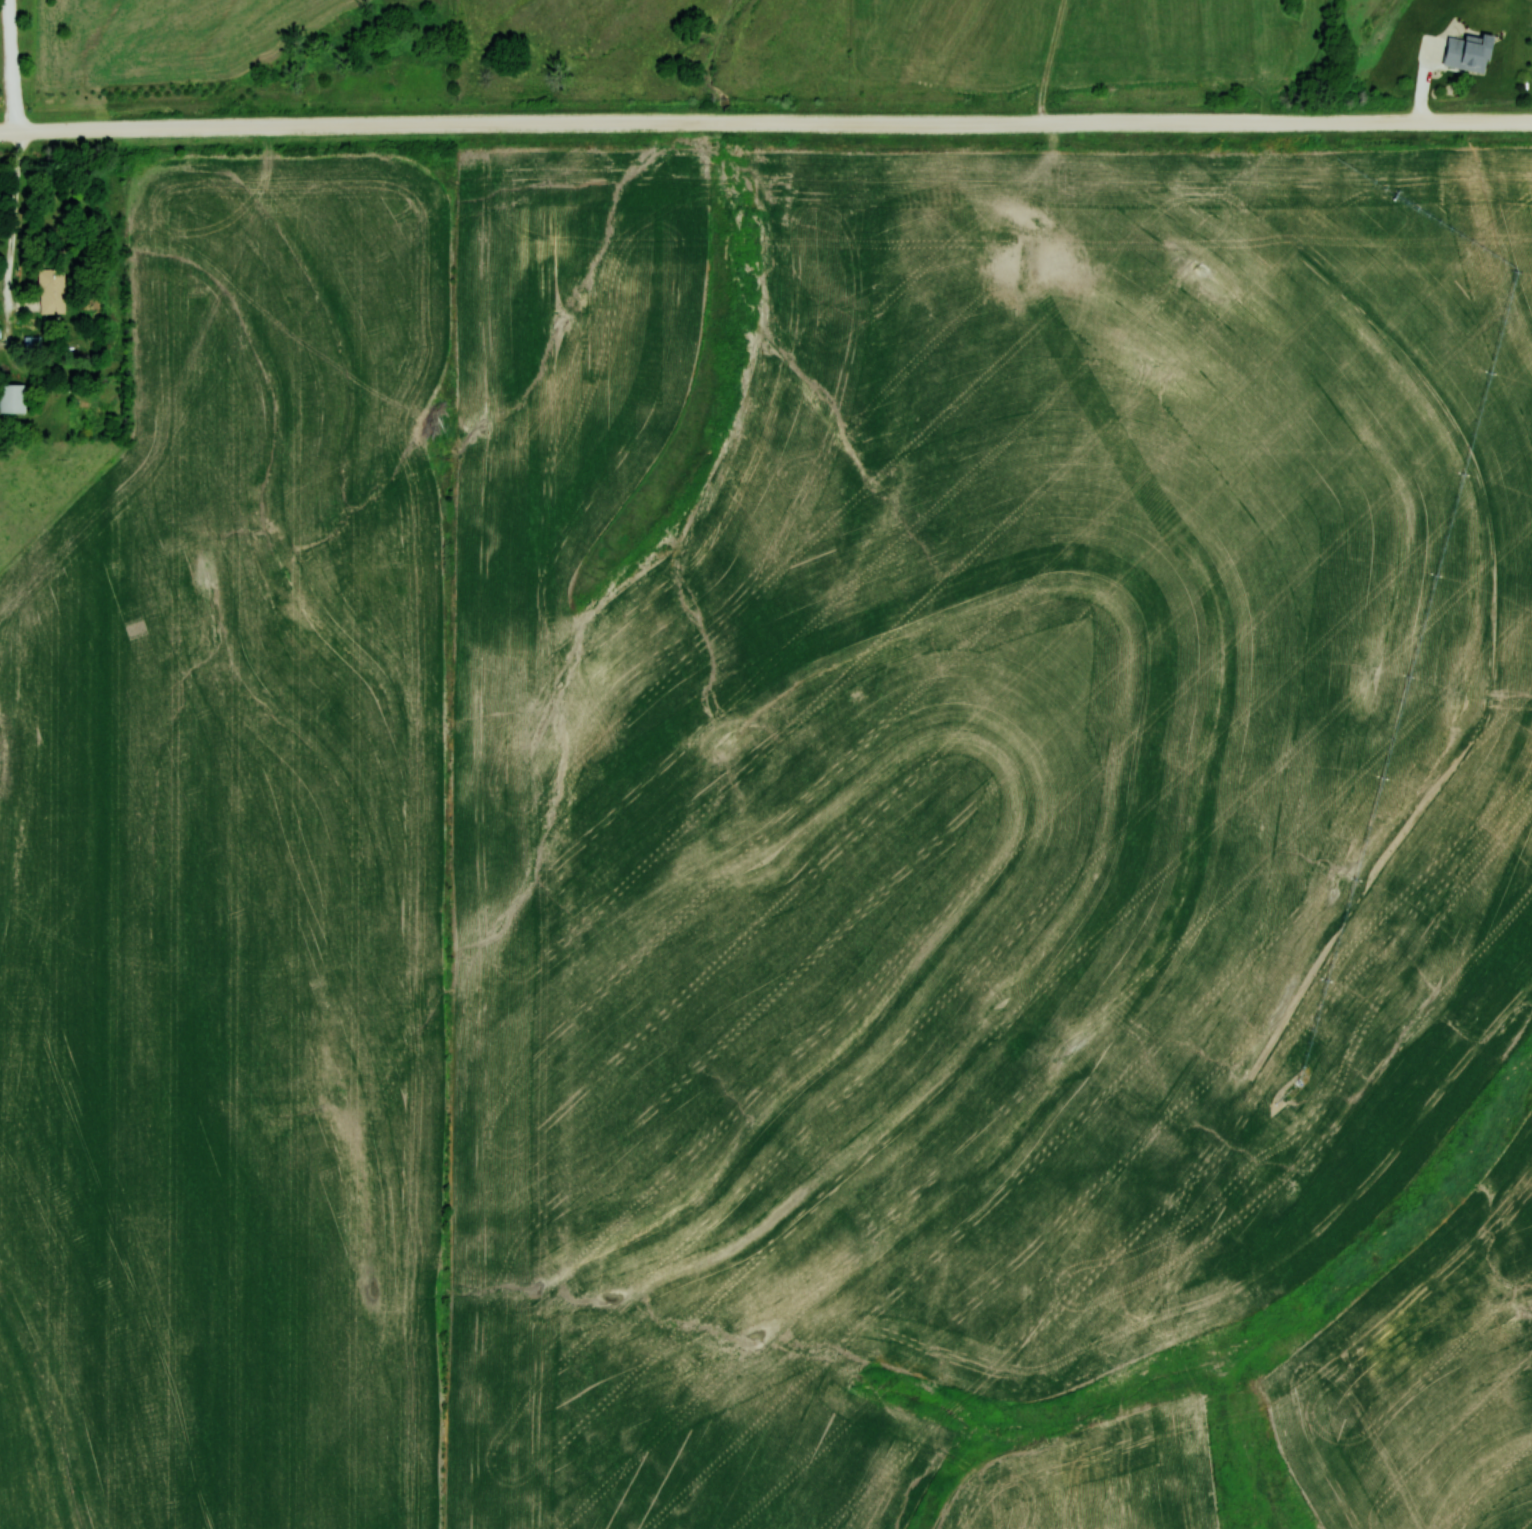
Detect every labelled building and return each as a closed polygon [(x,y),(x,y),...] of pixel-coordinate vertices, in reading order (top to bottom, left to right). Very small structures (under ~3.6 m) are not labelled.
[(1487,72),(1492,40),(1449,33),(1444,65),(1487,72)] [(40,267),(40,313),(64,313),(64,267),(40,267)] [(25,414),(25,385),(0,385),(0,414),(25,414)]
